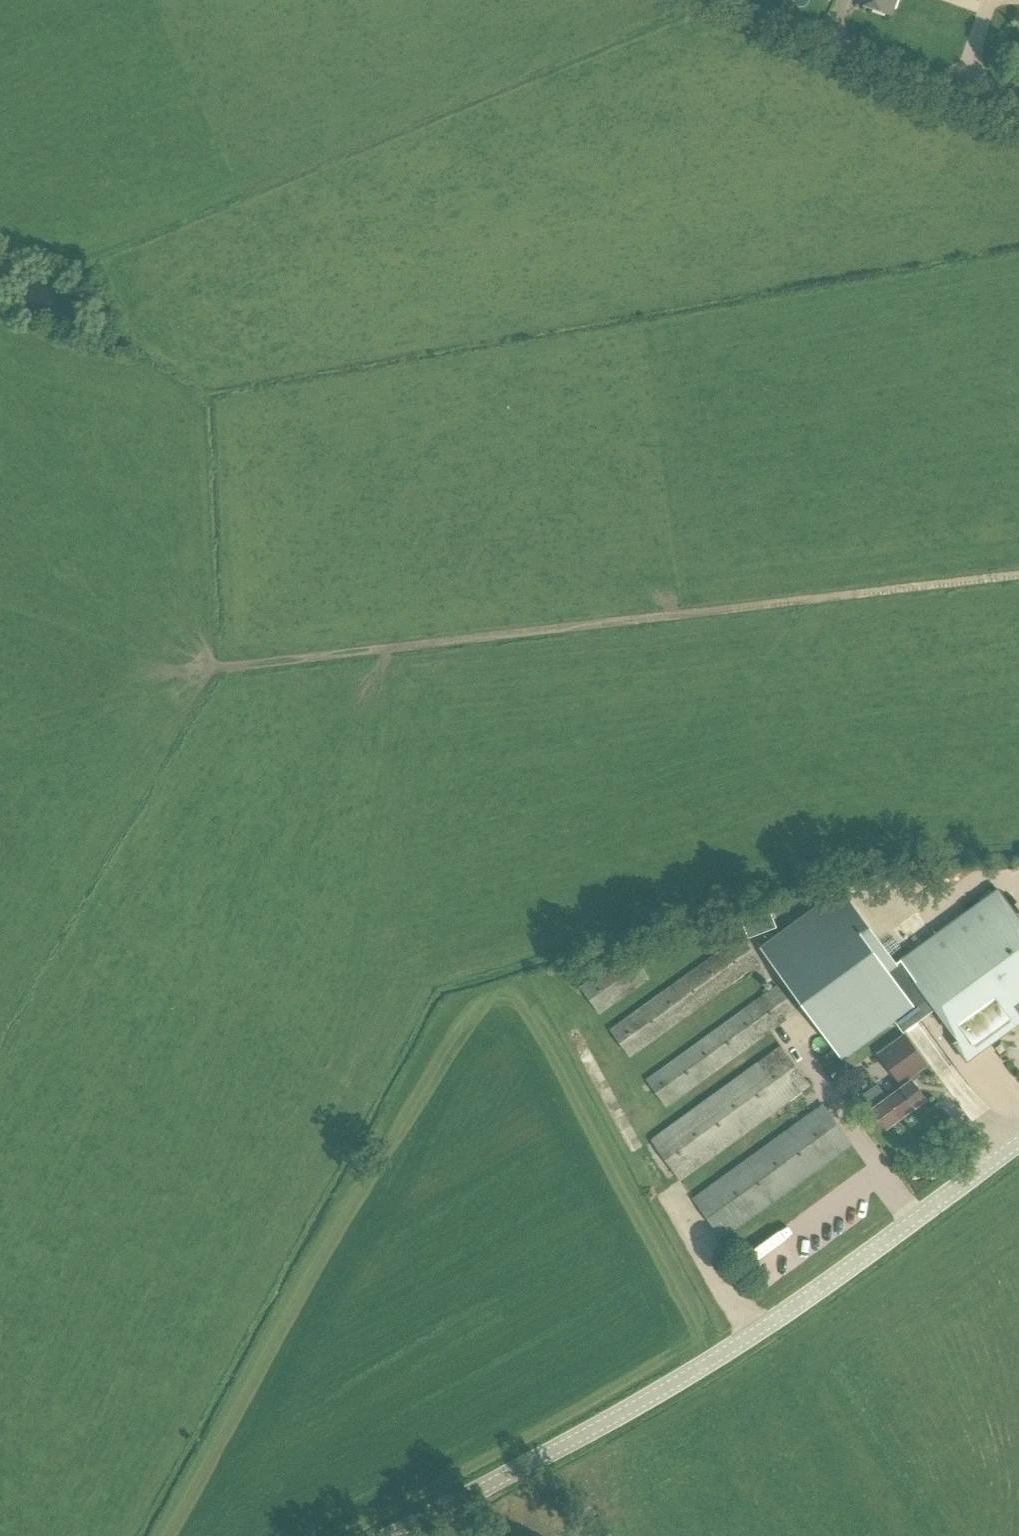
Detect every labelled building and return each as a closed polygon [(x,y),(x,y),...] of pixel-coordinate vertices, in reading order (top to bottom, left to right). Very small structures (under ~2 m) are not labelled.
[(855,3),(892,16),(897,0),(856,0),(855,3)] [(925,1000),(969,1062),(1018,1026),(1018,916),(1000,890),(898,967),(848,899),(839,905),(833,897),(762,949),(845,1060),(925,1000)] [(790,901),(742,920),(750,939),(796,921),(790,901)] [(742,936),(612,1030),(631,1058),(763,964),(742,936)] [(624,957),(581,988),(600,1014),(644,984),(624,957)] [(777,986),(647,1080),(667,1108),(798,1014),(777,986)] [(879,1086),(866,1096),(890,1128),(928,1100),(911,1078),(929,1065),(907,1036),(881,1055),(902,1083),(898,1086),(902,1090),(889,1100),(879,1086)] [(783,1046),(652,1141),(681,1181),(811,1087),(783,1046)] [(831,1074),(846,1063),(836,1049),(820,1060),(831,1074)] [(824,1104),(693,1199),(722,1241),(853,1145),(824,1104)]
